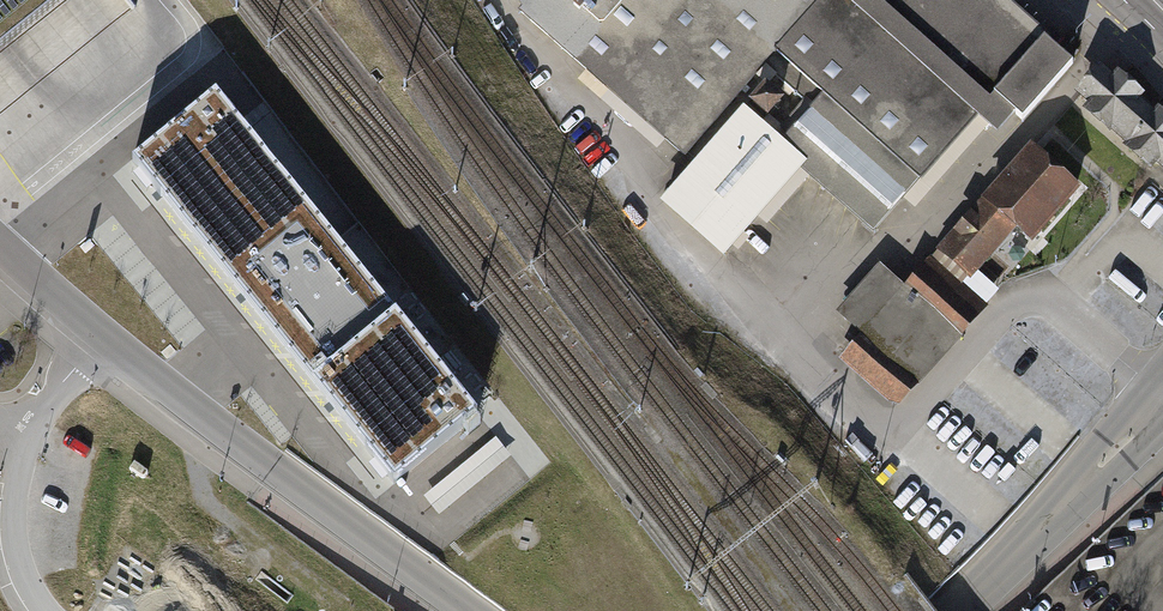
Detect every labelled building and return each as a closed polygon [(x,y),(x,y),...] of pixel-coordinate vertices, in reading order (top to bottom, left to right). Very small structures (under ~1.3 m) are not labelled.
[(20,36),(65,0),(0,0),(0,53),(20,36)] [(131,8),(126,0),(82,0),(78,3),(95,31),(131,8)] [(682,161),(774,55),(824,0),(514,0),(524,19),(682,161)] [(774,55),(823,100),(789,137),(775,124),(784,114),(762,93),(662,203),(722,257),(806,165),(879,231),(978,123),(1002,144),(1075,64),(1004,0),(824,0),(774,55)] [(1111,79),(1098,68),(1074,95),(1088,107),(1078,118),(1102,139),(1106,135),(1114,142),(1144,108),(1138,102),(1142,97),(1116,74),(1111,79)] [(394,483),(477,415),(215,93),(132,161),(394,483)] [(1114,142),(1125,152),(1122,156),(1145,177),(1150,171),(1162,182),(1162,119),(1154,111),(1151,114),(1144,108),(1114,142)] [(1076,188),(1026,144),(976,202),(979,205),(1018,238),(1025,245),(1076,188)] [(905,290),(878,267),(835,315),(861,338),(840,362),(898,412),(1001,295),(982,278),(1018,238),(979,205),(905,290)] [(441,511),(512,456),(490,429),(441,467),(448,476),(427,493),(441,511)]
